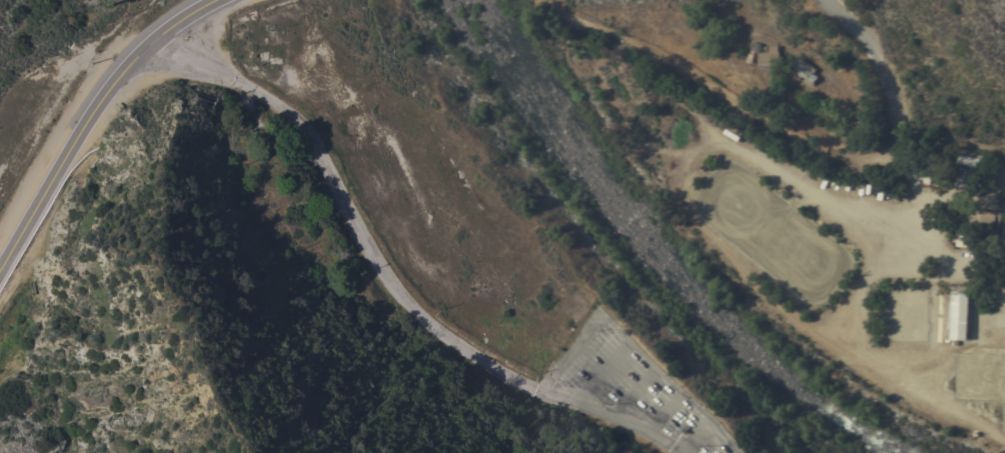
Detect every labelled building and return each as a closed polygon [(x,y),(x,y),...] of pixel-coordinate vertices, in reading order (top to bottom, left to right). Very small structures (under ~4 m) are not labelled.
[(762,44),(760,52),(757,51),(753,66),(747,64),(753,41),(762,44)] [(817,69),(816,70),(817,70),(814,73),(819,77),(813,85),(790,68),(795,61),(794,60),(797,56),(799,57),(799,56),(817,69)] [(959,155),(976,158),(977,154),(986,156),(984,167),(973,165),(973,166),(967,165),(968,164),(957,162),(959,155)] [(997,210),(997,211),(1002,212),(1000,232),(978,230),(978,227),(971,227),(971,217),(978,218),(979,210),(991,210),(997,210)] [(958,240),(960,240),(961,233),(972,233),(972,240),(976,240),(976,246),(958,245),(958,240)] [(965,342),(967,292),(950,292),(949,313),(942,313),(942,321),(949,321),(948,341),(965,342)]
